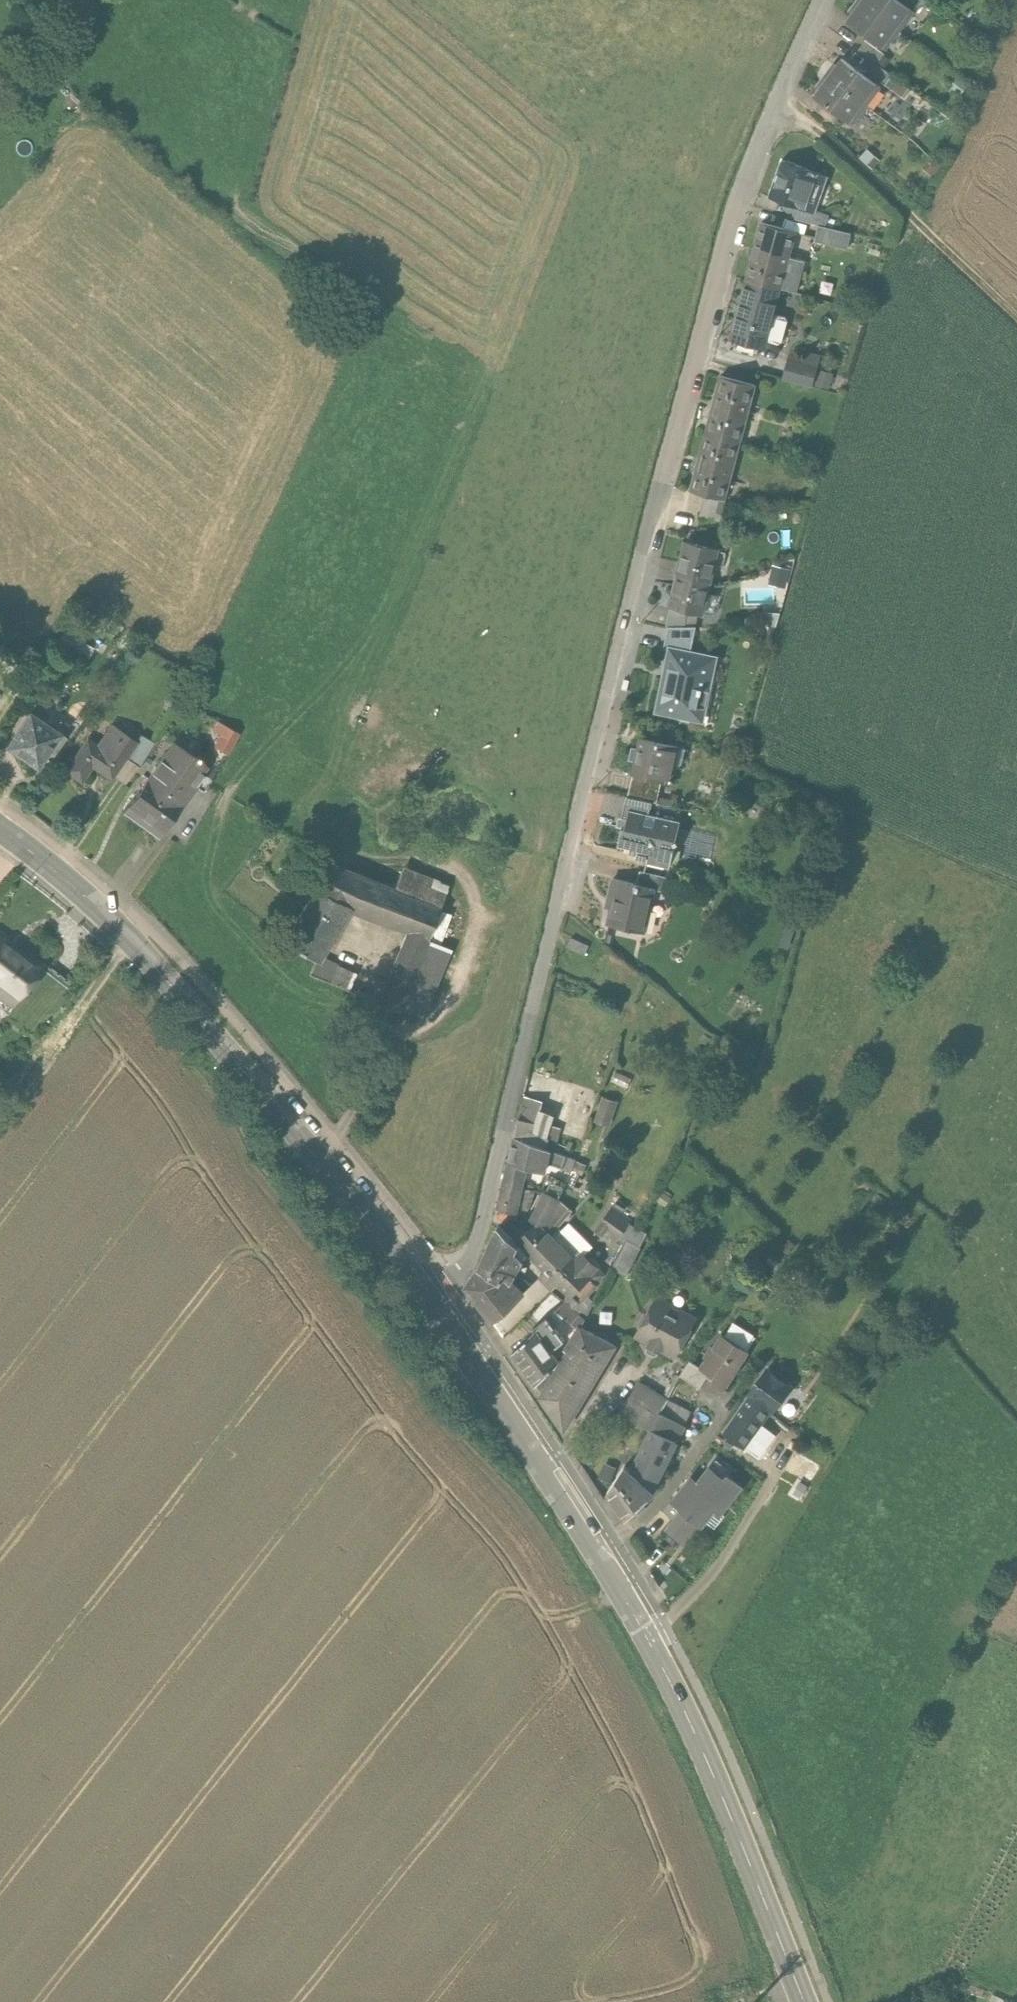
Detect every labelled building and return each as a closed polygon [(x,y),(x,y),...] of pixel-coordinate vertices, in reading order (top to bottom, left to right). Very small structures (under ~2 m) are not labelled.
[(858,0),(857,0),(849,11),(852,14),(847,21),(886,50),(900,31),(858,0)] [(897,0),(858,0),(900,31),(914,13),(897,0)] [(925,0),(905,0),(918,10),(925,0)] [(885,55),(866,41),(859,50),(873,61),(878,64),(885,55)] [(881,88),(842,59),(837,66),(833,64),(825,75),(867,106),(881,88)] [(878,64),(873,61),(866,71),(885,85),(892,76),(878,64)] [(867,106),(825,75),(816,86),(819,89),(814,96),(853,125),(867,106)] [(827,177),(782,161),(769,198),(801,209),(802,207),(815,212),(816,211),(827,177)] [(815,212),(802,207),(801,209),(797,220),(818,226),(824,227),(828,215),(816,211),(815,212)] [(796,232),(761,223),(746,280),(780,290),(796,232)] [(824,227),(818,226),(814,242),(847,250),(851,234),(824,227)] [(746,280),(730,338),(736,340),(734,349),(735,352),(755,357),(757,356),(760,346),(766,348),(767,341),(778,344),(782,342),(788,321),(785,317),(775,314),(781,290),(780,290),(746,280)] [(816,366),(790,359),(785,380),(810,387),(816,366)] [(755,385),(721,376),(706,434),(740,443),(755,385)] [(740,443),(706,434),(690,491),(705,495),(724,500),(740,443)] [(724,500),(705,495),(699,514),(719,520),(724,500)] [(717,549),(686,541),(678,574),(709,582),(712,570),(721,572),(722,566),(720,566),(725,553),(717,551),(717,549)] [(709,582),(678,574),(671,608),(698,614),(702,615),(702,613),(712,615),(715,601),(705,599),(709,582)] [(698,614),(671,608),(666,627),(669,627),(695,627),(696,627),(698,614)] [(695,627),(669,627),(664,649),(673,651),(674,650),(690,653),(695,627)] [(690,653),(674,650),(673,651),(670,667),(671,669),(669,678),(665,678),(663,679),(660,694),(661,696),(658,711),(694,719),(703,677),(711,679),(715,658),(690,653)] [(66,737),(31,713),(8,747),(38,767),(45,756),(51,760),(66,737)] [(211,741),(233,753),(245,731),(224,719),(211,741)] [(136,742),(112,725),(98,747),(88,740),(67,771),(82,781),(95,762),(100,766),(98,769),(112,778),(126,757),(136,742)] [(136,742),(126,757),(139,767),(154,743),(141,734),(136,742)] [(671,744),(642,738),(633,775),(661,781),(669,783),(673,765),(666,764),(671,744)] [(207,766),(174,743),(161,762),(194,785),(207,766)] [(161,762),(125,812),(138,822),(142,816),(163,832),(183,804),(184,804),(183,803),(196,786),(194,785),(161,762)] [(661,781),(633,775),(628,796),(652,802),(657,803),(661,781)] [(204,792),(196,786),(183,803),(184,804),(183,804),(192,811),(204,792)] [(681,822),(649,814),(652,802),(628,796),(627,796),(621,818),(625,819),(617,851),(621,852),(623,847),(630,848),(629,854),(647,858),(646,863),(669,869),(674,849),(677,850),(678,843),(676,842),(679,827),(681,822)] [(714,835),(679,827),(676,842),(678,843),(677,850),(674,849),(669,869),(646,863),(644,873),(670,879),(672,868),(689,858),(710,862),(716,838),(714,835)] [(373,882),(331,865),(315,890),(350,910),(362,914),(373,882)] [(446,889),(402,871),(394,890),(438,908),(446,889)] [(644,873),(641,872),(638,885),(653,888),(653,889),(667,893),(670,879),(644,873)] [(638,885),(613,879),(610,894),(616,896),(609,924),(643,932),(653,889),(653,888),(638,885)] [(408,931),(378,1003),(398,1011),(399,1008),(426,943),(440,909),(438,908),(394,890),(373,882),(362,914),(408,931)] [(350,910),(315,890),(284,941),(316,960),(319,961),(350,910)] [(0,936),(0,997),(13,1007),(42,969),(28,957),(0,936)] [(589,946),(572,938),(567,948),(584,955),(589,946)] [(426,943),(399,1008),(423,1018),(450,952),(426,943)] [(13,1007),(7,1014),(32,1035),(71,985),(31,953),(28,957),(42,969),(13,1007)] [(319,961),(316,960),(310,976),(331,984),(338,969),(319,961)] [(524,1113),(541,1117),(544,1105),(558,1108),(561,1095),(573,1098),(576,1082),(532,1073),(524,1113)] [(534,1124),(518,1120),(514,1137),(543,1147),(546,1138),(532,1133),(534,1124)] [(543,1147),(514,1137),(508,1163),(526,1168),(527,1168),(544,1172),(547,1163),(550,1150),(543,1147)] [(566,1156),(550,1150),(547,1163),(562,1168),(566,1156)] [(576,1160),(566,1156),(562,1168),(571,1172),(576,1160)] [(526,1168),(508,1163),(504,1180),(509,1181),(508,1186),(522,1189),(526,1168)] [(552,1182),(531,1221),(535,1223),(524,1235),(519,1240),(525,1244),(524,1246),(528,1251),(546,1233),(543,1230),(549,1218),(559,1200),(560,1200),(565,1188),(552,1182)] [(508,1186),(503,1185),(497,1209),(512,1213),(516,1214),(522,1189),(508,1186)] [(530,1191),(522,1189),(516,1214),(512,1213),(511,1216),(515,1218),(516,1218),(519,1214),(521,1215),(527,1207),(529,1198),(530,1191)] [(511,1216),(497,1210),(495,1219),(505,1224),(511,1216)] [(610,1214),(602,1225),(606,1228),(619,1237),(620,1236),(626,1240),(631,1232),(626,1230),(631,1223),(626,1220),(623,1223),(610,1214)] [(515,1218),(511,1216),(505,1224),(509,1226),(515,1218)] [(557,1225),(549,1218),(543,1230),(546,1233),(548,1235),(557,1225)] [(518,1246),(499,1227),(498,1227),(479,1269),(466,1287),(493,1322),(524,1293),(517,1286),(511,1281),(517,1273),(521,1264),(523,1260),(515,1252),(518,1246)] [(524,1235),(519,1231),(514,1236),(519,1240),(524,1235)] [(548,1235),(546,1233),(528,1251),(538,1262),(546,1270),(552,1277),(553,1276),(579,1302),(596,1284),(587,1275),(594,1267),(582,1256),(576,1264),(548,1235)] [(538,1262),(532,1269),(522,1282),(521,1281),(517,1286),(524,1293),(541,1276),(546,1270),(538,1262)] [(521,1264),(517,1273),(521,1276),(526,1266),(521,1264)] [(602,1274),(594,1267),(587,1275),(596,1284),(602,1274)] [(546,1270),(541,1276),(547,1282),(552,1277),(546,1270)] [(696,1319),(657,1298),(647,1315),(645,1314),(639,1324),(642,1325),(636,1336),(649,1343),(648,1345),(660,1351),(661,1349),(675,1357),(696,1319)] [(584,1318),(565,1303),(555,1311),(578,1329),(579,1328),(584,1318)] [(551,1314),(533,1329),(535,1330),(513,1353),(514,1355),(515,1354),(536,1383),(535,1384),(536,1385),(547,1375),(559,1363),(551,1352),(564,1341),(555,1329),(559,1325),(551,1314)] [(573,1338),(566,1350),(568,1352),(553,1378),(543,1395),(542,1397),(565,1429),(615,1346),(579,1328),(578,1329),(573,1338)] [(748,1352),(721,1335),(712,1349),(710,1348),(704,1357),(706,1358),(700,1368),(709,1374),(715,1377),(712,1381),(724,1389),(748,1352)] [(700,1368),(689,1361),(680,1376),(700,1389),(709,1374),(700,1368)] [(788,1391),(765,1374),(724,1434),(743,1447),(770,1411),(777,1402),(779,1403),(788,1391)] [(547,1375),(536,1385),(543,1395),(553,1378),(547,1375)] [(661,1410),(634,1393),(622,1413),(648,1429),(661,1410)] [(690,1414),(666,1401),(660,1414),(684,1426),(690,1414)] [(684,1426),(660,1414),(652,1430),(675,1441),(684,1426)] [(652,1430),(631,1472),(637,1476),(651,1490),(675,1441),(652,1430)] [(706,1460),(681,1491),(672,1501),(671,1500),(663,1511),(673,1519),(666,1528),(683,1542),(716,1502),(725,1508),(740,1487),(727,1476),(706,1460)] [(631,1472),(624,1467),(608,1493),(625,1519),(634,1512),(637,1516),(649,1504),(645,1500),(654,1492),(651,1490),(637,1476),(631,1472)] [(660,1560),(650,1570),(658,1579),(668,1568),(660,1560)]
